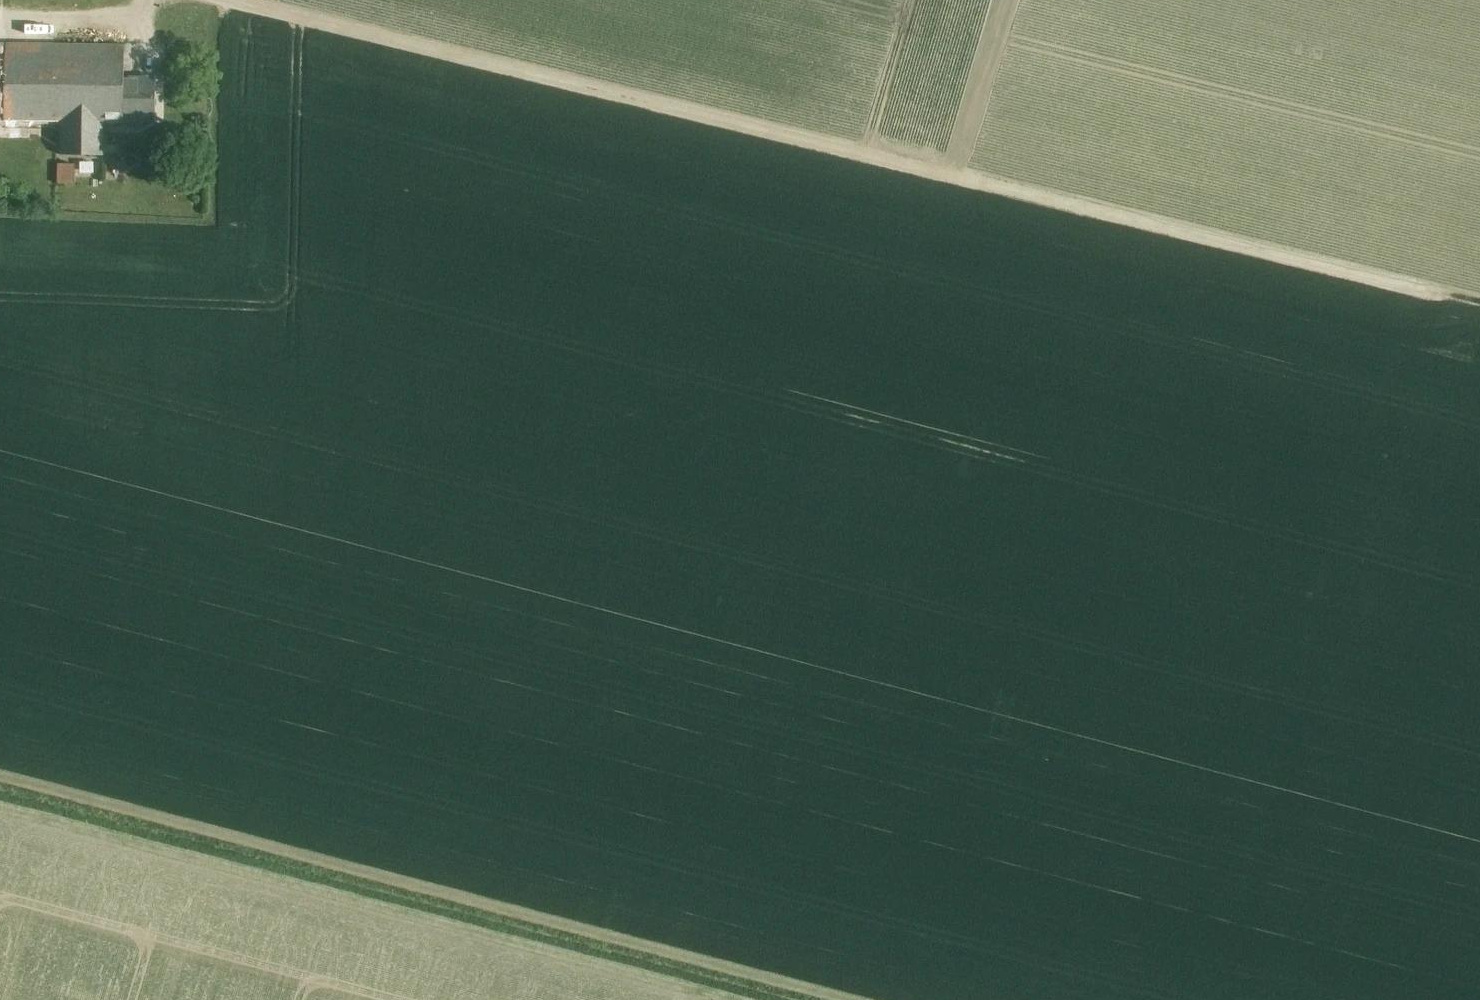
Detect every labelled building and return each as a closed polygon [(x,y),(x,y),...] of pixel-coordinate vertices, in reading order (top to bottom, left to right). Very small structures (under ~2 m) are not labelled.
[(153,121),(154,83),(123,82),(124,48),(4,45),(3,123),(60,124),(60,158),(103,159),(103,126),(122,126),(122,121),(153,121)] [(73,164),(58,164),(58,184),(72,184),(73,164)]
